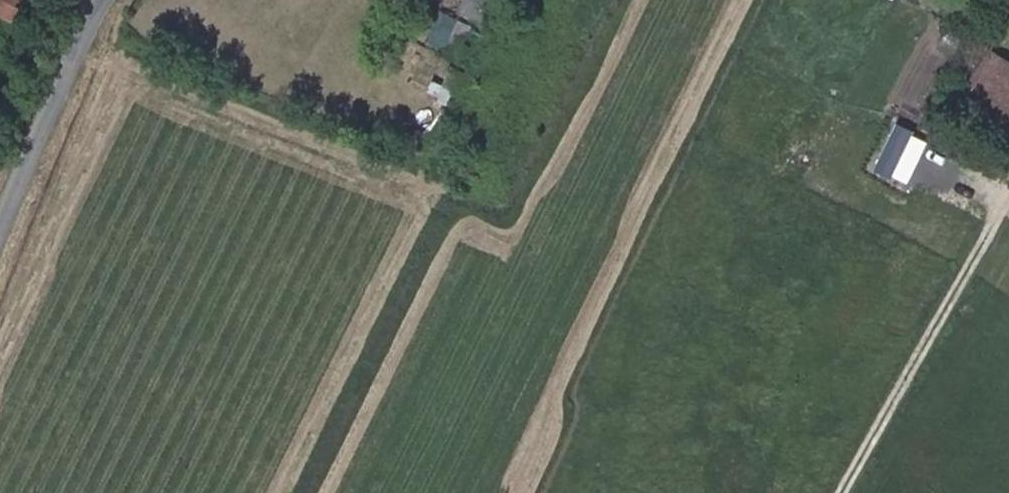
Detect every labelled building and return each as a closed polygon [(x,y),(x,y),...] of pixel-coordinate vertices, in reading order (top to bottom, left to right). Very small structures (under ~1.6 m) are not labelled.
[(16,34),(29,0),(0,0),(0,27),(16,34)] [(483,26),(494,0),(463,0),(457,15),(483,26)] [(445,13),(430,44),(458,58),(473,27),(445,13)] [(968,88),(1008,112),(1008,20),(968,88)]
